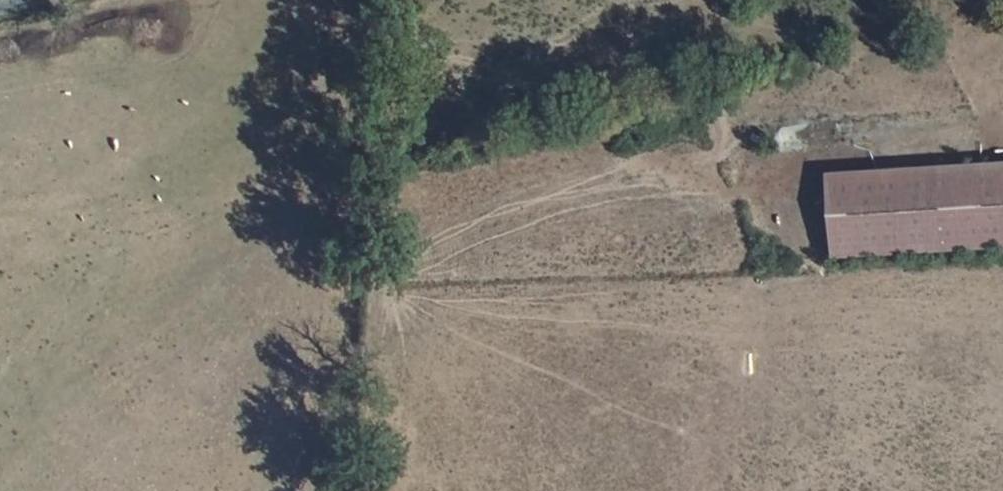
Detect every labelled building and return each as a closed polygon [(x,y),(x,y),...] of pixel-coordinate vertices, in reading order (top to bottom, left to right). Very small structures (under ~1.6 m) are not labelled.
[(833,175),(841,281),(1002,269),(1002,162),(833,175)]
